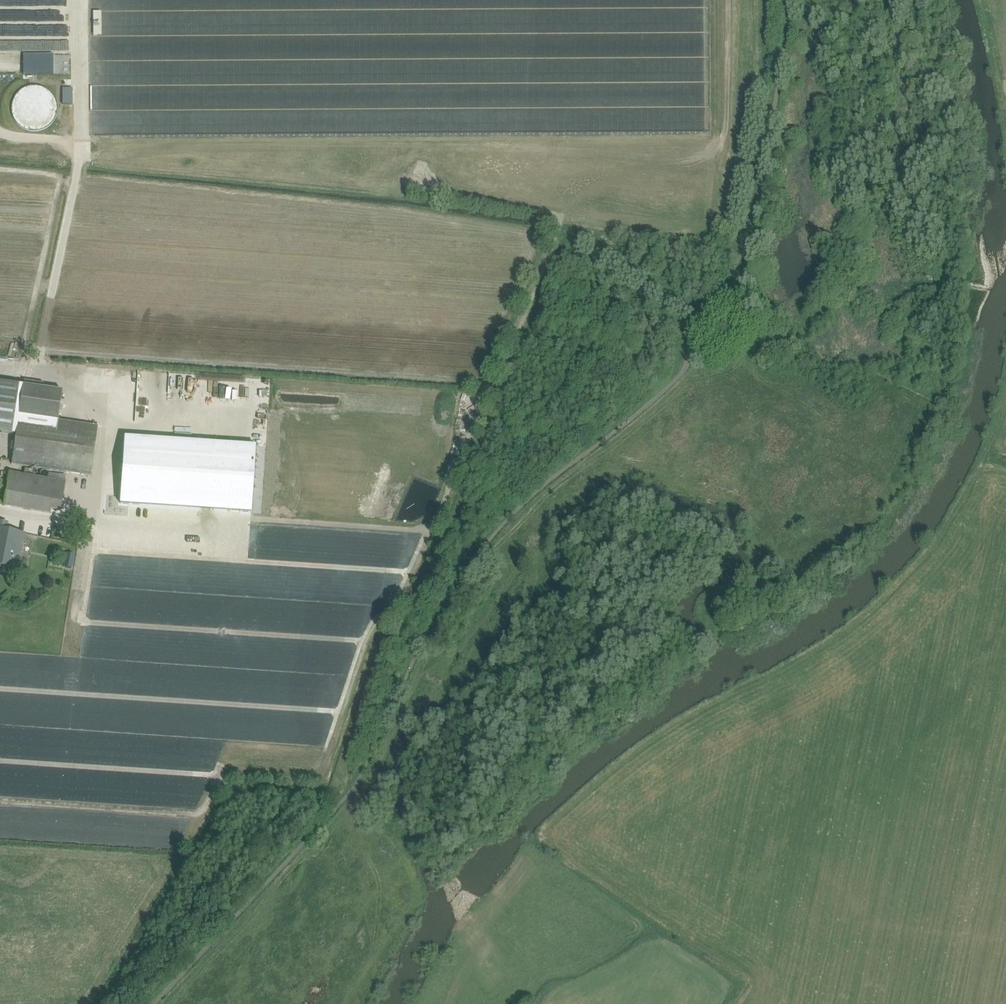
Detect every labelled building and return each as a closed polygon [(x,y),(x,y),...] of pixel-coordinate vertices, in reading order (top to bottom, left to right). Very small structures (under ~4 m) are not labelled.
[(53,75),(53,55),(23,55),(23,75),(53,75)] [(62,105),(72,105),(72,89),(62,89),(62,105)] [(115,357),(113,398),(127,398),(127,386),(133,386),(133,380),(129,379),(129,374),(124,374),(125,358),(115,357)] [(288,368),(285,378),(297,381),(299,371),(288,368)] [(362,385),(362,375),(351,375),(351,385),(362,385)] [(16,434),(11,465),(91,476),(98,427),(58,421),(62,391),(44,388),(44,383),(24,379),(23,385),(0,382),(0,432),(16,434)] [(457,420),(470,422),(475,394),(461,392),(457,420)] [(124,453),(120,504),(251,512),(255,446),(245,445),(243,461),(124,453)] [(271,459),(271,470),(279,471),(279,460),(271,459)] [(46,477),(47,476),(48,475),(48,473),(47,471),(46,470),(45,470),(44,470),(42,470),(41,471),(40,473),(40,474),(40,475),(41,476),(41,477),(42,478),(43,478),(45,478),(46,477)] [(6,493),(4,505),(50,513),(51,509),(60,511),(65,482),(64,482),(66,475),(49,472),(48,479),(10,472),(8,485),(4,484),(2,493),(6,493)] [(11,574),(12,568),(18,569),(25,534),(6,530),(7,523),(0,522),(0,566),(2,566),(1,572),(11,574)]
